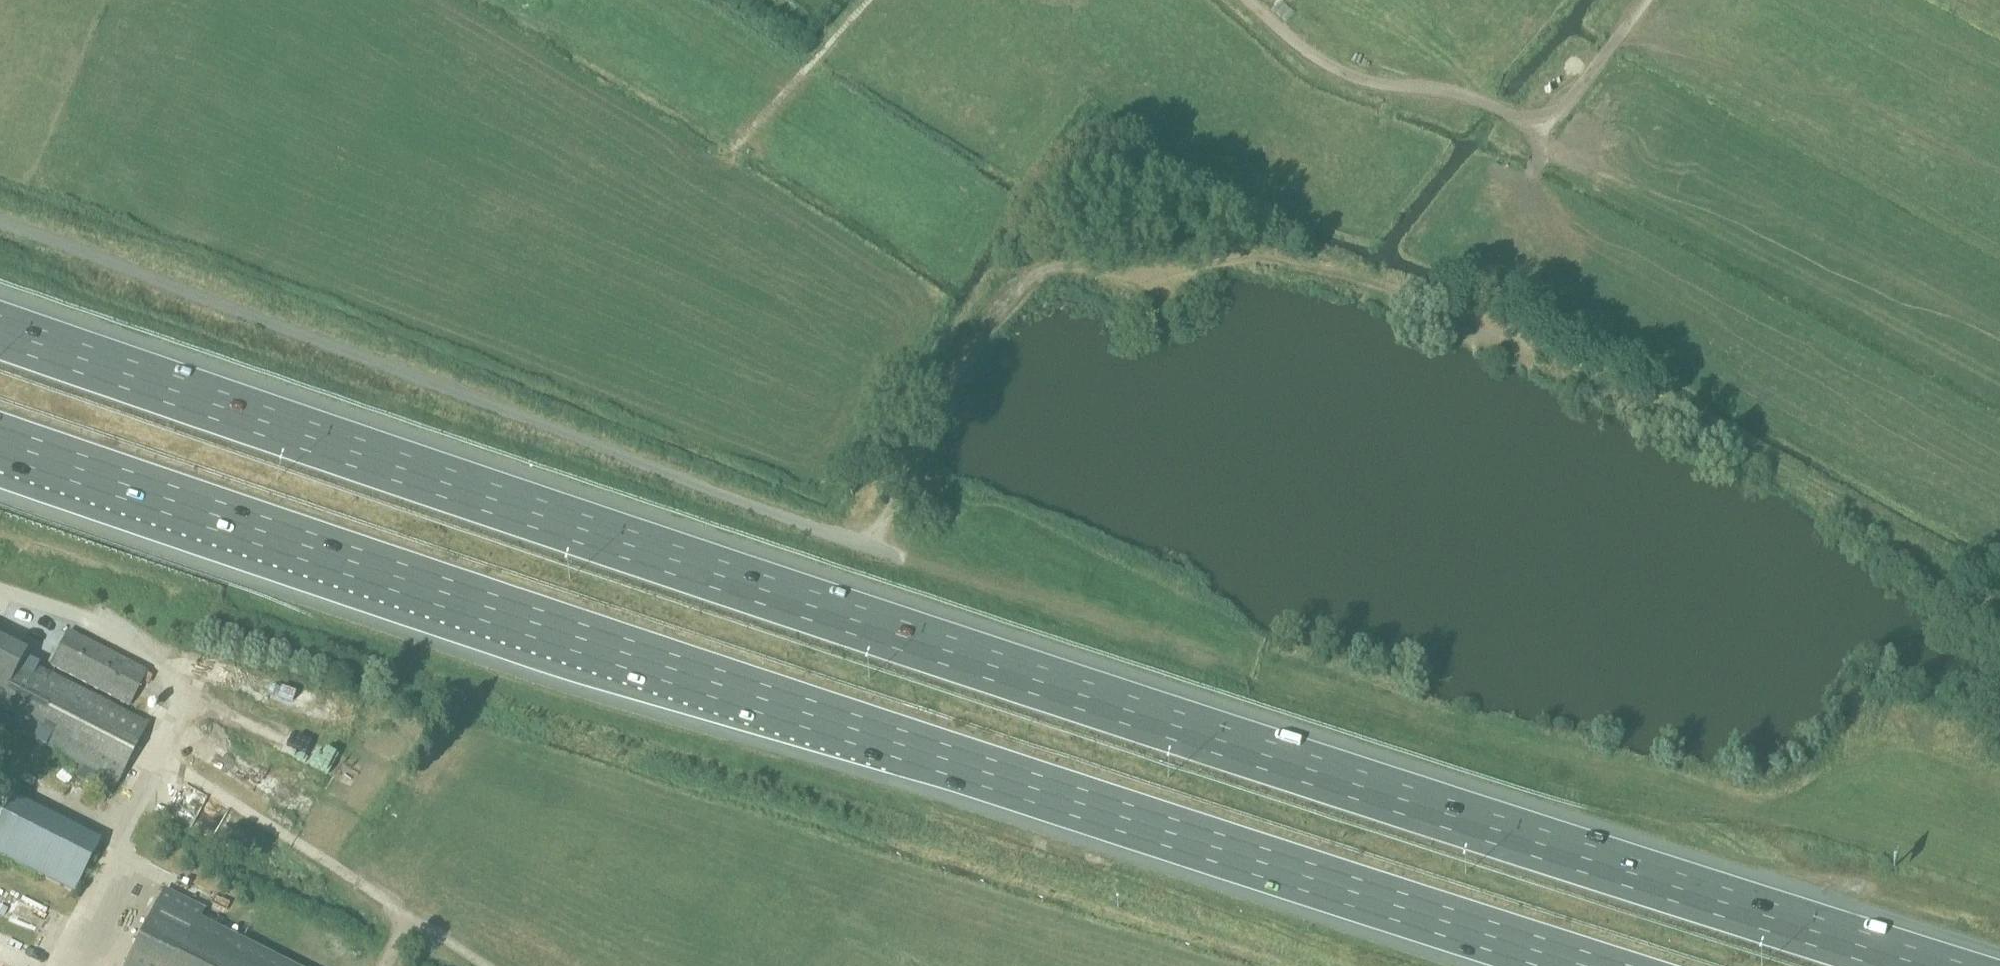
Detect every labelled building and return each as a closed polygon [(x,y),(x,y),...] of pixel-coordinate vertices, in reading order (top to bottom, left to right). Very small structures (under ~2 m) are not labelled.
[(129,707),(147,673),(68,633),(51,667),(129,707)] [(148,726),(51,677),(48,685),(19,671),(26,656),(0,642),(0,725),(118,785),(148,726)] [(0,820),(0,857),(74,894),(100,842),(12,797),(0,820)] [(200,919),(205,909),(165,889),(126,965),(293,965),(200,919)]
